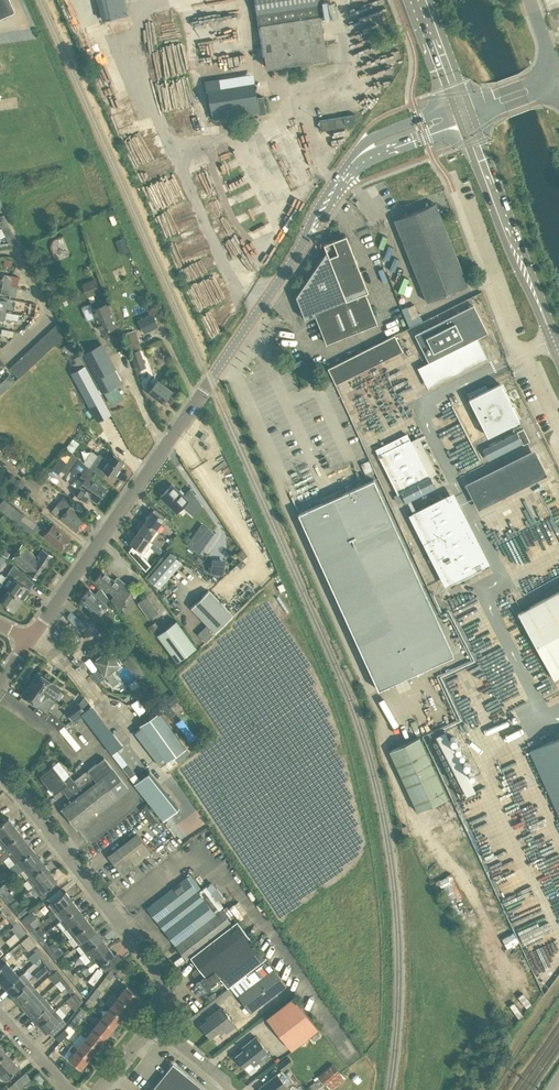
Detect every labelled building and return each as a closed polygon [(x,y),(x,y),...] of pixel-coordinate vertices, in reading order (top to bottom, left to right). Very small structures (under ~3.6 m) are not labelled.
[(13,13),(13,12),(14,12),(14,11),(14,10),(15,10),(14,10),(14,9),(10,0),(0,0),(0,18),(13,13)] [(103,19),(126,14),(123,0),(99,0),(103,19)] [(258,27),(260,27),(267,68),(326,59),(319,16),(321,16),(318,0),(254,0),(258,27)] [(191,6),(192,21),(200,21),(199,5),(191,6)] [(104,75),(94,78),(97,88),(107,85),(104,75)] [(219,79),(204,81),(206,91),(208,91),(212,119),(259,111),(260,114),(266,113),(263,97),(256,97),(254,82),(220,87),(219,79)] [(356,115),(319,122),(321,130),(344,126),(344,123),(357,121),(356,115)] [(246,184),(237,186),(238,188),(228,190),(231,200),(241,197),(241,198),(249,196),(246,184)] [(171,231),(190,225),(183,203),(164,209),(171,231)] [(435,203),(394,219),(427,302),(468,285),(435,203)] [(374,216),(378,212),(370,205),(366,209),(374,216)] [(8,223),(4,214),(0,216),(0,226),(1,227),(8,223)] [(8,223),(1,227),(5,236),(13,232),(8,223)] [(18,243),(13,232),(5,236),(11,247),(18,243)] [(368,291),(346,235),(323,244),(326,251),(296,296),(305,319),(315,315),(326,343),(377,323),(365,292),(368,291)] [(379,241),(387,251),(393,247),(385,237),(379,241)] [(127,251),(122,238),(115,241),(121,254),(127,251)] [(174,252),(181,259),(190,251),(183,244),(174,252)] [(2,284),(11,285),(12,276),(4,274),(2,284)] [(85,290),(88,296),(100,290),(102,290),(96,277),(82,282),(85,290)] [(11,285),(2,284),(0,294),(15,296),(17,286),(11,285)] [(11,313),(12,307),(7,306),(8,301),(0,300),(0,310),(11,313)] [(218,310),(228,315),(232,306),(222,302),(218,310)] [(101,331),(116,325),(107,303),(92,309),(101,331)] [(415,335),(429,361),(487,332),(473,305),(415,335)] [(11,313),(0,310),(0,321),(4,321),(5,318),(18,320),(19,314),(11,313)] [(138,320),(144,334),(159,327),(153,313),(138,320)] [(53,327),(62,337),(67,333),(58,323),(53,327)] [(53,327),(48,332),(57,342),(62,337),(53,327)] [(14,331),(2,328),(1,334),(12,337),(14,331)] [(140,349),(142,347),(135,329),(123,334),(135,371),(146,367),(140,349)] [(48,332),(43,336),(52,346),(57,342),(48,332)] [(402,350),(395,335),(328,368),(336,384),(402,350)] [(43,336),(38,341),(47,351),(52,346),(43,336)] [(38,341),(33,345),(42,355),(47,351),(38,341)] [(97,421),(111,413),(72,341),(60,347),(73,371),(71,372),(97,421)] [(114,368),(101,344),(82,354),(102,392),(117,384),(109,370),(114,368)] [(42,355),(33,345),(28,350),(38,360),(42,355)] [(38,360),(28,350),(24,355),(33,364),(38,360)] [(33,364),(24,355),(19,359),(28,369),(33,364)] [(19,359),(14,364),(23,373),(28,369),(19,359)] [(23,373),(14,364),(10,367),(18,378),(23,373)] [(308,383),(315,380),(309,367),(302,371),(308,383)] [(147,389),(157,377),(153,373),(142,385),(147,389)] [(10,374),(2,381),(8,387),(15,380),(10,374)] [(163,402),(172,390),(157,380),(149,391),(163,402)] [(488,389),(486,384),(467,393),(470,399),(478,416),(488,435),(518,420),(500,383),(488,389)] [(488,435),(478,416),(469,422),(466,415),(461,418),(474,442),(488,435)] [(482,450),(487,458),(521,441),(523,443),(529,440),(523,429),(517,432),(482,450)] [(429,476),(428,476),(407,433),(375,449),(402,501),(434,485),(429,476)] [(60,470),(67,475),(79,458),(72,452),(60,470)] [(124,462),(112,454),(108,460),(99,453),(89,467),(103,478),(107,472),(113,476),(124,462)] [(527,459),(535,474),(544,470),(536,454),(527,459)] [(358,460),(362,469),(371,466),(367,457),(358,460)] [(16,465),(21,469),(25,464),(20,460),(16,465)] [(22,471),(24,474),(27,476),(31,472),(25,467),(22,471)] [(72,484),(78,488),(74,493),(86,502),(90,497),(97,501),(106,488),(83,472),(79,478),(77,477),(72,484)] [(27,476),(24,474),(22,477),(36,489),(44,479),(36,473),(31,479),(27,476)] [(12,484),(16,478),(11,474),(6,480),(12,484)] [(454,655),(373,479),(298,513),(378,689),(454,655)] [(38,490),(48,494),(52,486),(43,481),(38,490)] [(188,499),(172,484),(160,497),(176,512),(188,499)] [(412,512),(449,584),(484,566),(448,494),(412,512)] [(64,495),(56,504),(60,507),(54,514),(76,532),(86,519),(70,506),(73,503),(64,495)] [(36,530),(40,525),(23,512),(22,513),(4,498),(0,503),(0,509),(32,535),(36,530)] [(153,510),(145,521),(156,529),(163,518),(153,510)] [(145,521),(137,533),(148,540),(156,529),(145,521)] [(60,550),(71,537),(54,523),(43,536),(60,550)] [(202,524),(187,544),(199,552),(214,532),(202,524)] [(133,545),(129,551),(145,570),(150,564),(143,556),(150,547),(153,549),(156,545),(152,542),(151,542),(148,540),(137,533),(130,543),(133,545)] [(28,572),(37,578),(52,555),(42,548),(38,555),(39,556),(38,558),(22,544),(13,558),(29,572),(28,572)] [(10,553),(3,548),(0,553),(7,557),(10,553)] [(246,555),(242,552),(237,557),(240,561),(246,555)] [(170,553),(148,578),(159,587),(181,562),(170,553)] [(14,564),(0,584),(22,599),(30,588),(21,582),(26,575),(14,564)] [(119,577),(116,581),(102,571),(95,580),(114,595),(111,599),(119,611),(126,602),(125,600),(131,592),(129,591),(132,587),(119,577)] [(0,584),(0,587),(4,590),(2,592),(5,594),(0,600),(14,610),(22,599),(0,584)] [(100,587),(94,594),(89,589),(81,598),(100,615),(108,606),(111,602),(100,587)] [(205,642),(233,615),(208,590),(191,607),(207,624),(197,634),(205,642)] [(558,676),(558,590),(518,613),(554,679),(558,676)] [(137,602),(149,619),(159,612),(147,595),(137,602)] [(85,624),(70,612),(66,616),(77,630),(85,624)] [(196,647),(176,620),(157,634),(177,661),(196,647)] [(105,644),(101,639),(96,642),(100,648),(105,644)] [(93,657),(112,686),(119,681),(112,671),(120,666),(108,648),(93,657)] [(143,673),(137,665),(134,667),(128,658),(123,661),(136,679),(143,673)] [(38,672),(30,683),(48,695),(48,696),(53,699),(60,688),(38,672)] [(361,676),(375,701),(380,699),(366,673),(361,676)] [(48,695),(30,683),(22,694),(37,705),(37,704),(41,698),(45,700),(48,696),(48,695)] [(145,692),(139,684),(132,689),(131,690),(137,698),(145,692)] [(144,692),(138,697),(151,713),(157,708),(144,692)] [(174,692),(158,703),(169,717),(176,713),(171,706),(180,700),(174,692)] [(84,709),(78,701),(67,710),(73,718),(84,709)] [(37,704),(37,705),(33,710),(46,719),(49,713),(37,704)] [(141,725),(152,740),(146,744),(155,757),(161,753),(167,761),(185,748),(159,712),(141,725)] [(73,746),(78,742),(62,722),(56,726),(73,746)] [(436,737),(467,797),(475,792),(445,732),(436,737)] [(529,750),(558,814),(558,736),(529,750)] [(447,798),(419,737),(389,750),(417,812),(447,798)] [(135,773),(117,749),(112,753),(130,777),(135,773)] [(88,770),(88,769),(74,780),(70,775),(64,779),(53,765),(40,775),(41,774),(50,786),(49,787),(54,793),(61,788),(71,801),(62,808),(77,828),(128,788),(103,758),(88,770)] [(163,820),(179,808),(149,771),(134,784),(163,820)] [(146,806),(141,810),(155,827),(160,823),(146,806)] [(15,825),(8,817),(4,821),(0,815),(0,837),(15,825)] [(113,832),(124,824),(121,820),(109,828),(113,832)] [(446,823),(450,837),(456,835),(452,822),(446,823)] [(21,833),(15,825),(0,837),(0,844),(3,847),(21,833)] [(421,847),(426,846),(421,832),(416,834),(421,847)] [(27,841),(21,833),(3,847),(0,850),(0,851),(3,854),(0,857),(0,858),(2,860),(9,855),(27,841)] [(151,852),(137,834),(108,857),(122,874),(151,852)] [(27,841),(9,855),(15,863),(33,849),(27,841)] [(419,857),(428,853),(425,848),(417,852),(419,857)] [(33,849),(15,863),(21,871),(39,857),(33,849)] [(224,852),(219,856),(226,867),(231,863),(224,852)] [(45,865),(39,857),(21,871),(27,878),(45,865)] [(45,865),(27,878),(33,886),(51,872),(45,865)] [(448,870),(435,876),(446,900),(457,895),(451,884),(454,882),(448,870)] [(57,880),(51,872),(33,886),(39,894),(57,880)] [(176,945),(215,914),(187,877),(147,908),(176,945)] [(0,887),(0,894),(3,898),(10,892),(3,884),(0,886),(0,887)] [(50,916),(72,899),(65,891),(48,905),(51,910),(47,913),(50,916)] [(11,892),(10,892),(3,898),(9,905),(15,901),(17,900),(11,892)] [(72,899),(50,916),(52,919),(56,916),(60,921),(78,907),(72,899)] [(15,901),(9,905),(18,916),(30,908),(25,902),(19,906),(15,901)] [(10,913),(4,906),(0,909),(6,916),(10,913)] [(78,907),(60,921),(57,923),(63,931),(66,928),(66,929),(84,915),(78,907)] [(221,910),(215,914),(176,945),(187,959),(190,956),(232,924),(232,923),(221,910)] [(30,931),(34,928),(30,923),(37,917),(32,911),(21,920),(30,931)] [(10,913),(6,916),(13,924),(16,921),(10,913)] [(90,923),(84,915),(66,929),(72,937),(90,923)] [(190,956),(198,967),(205,975),(214,969),(222,979),(227,987),(266,957),(237,920),(232,923),(232,924),(190,956)] [(16,921),(13,924),(14,926),(12,928),(20,938),(26,933),(23,928),(16,921)] [(96,931),(90,923),(72,937),(78,944),(96,931)] [(472,936),(477,927),(470,923),(465,932),(472,936)] [(36,930),(34,928),(30,931),(37,939),(41,936),(45,932),(40,927),(36,930)] [(96,931),(78,944),(84,952),(102,938),(96,931)] [(34,950),(38,946),(29,935),(20,942),(28,951),(32,947),(34,950)] [(47,943),(41,936),(37,939),(43,947),(47,943)] [(102,938),(84,952),(91,960),(108,946),(102,938)] [(47,943),(43,947),(50,954),(57,948),(52,943),(49,945),(47,943)] [(172,958),(179,954),(173,944),(166,947),(172,958)] [(38,946),(34,950),(40,957),(44,954),(38,946)] [(114,965),(109,959),(115,954),(108,946),(91,960),(94,964),(98,961),(105,971),(114,965)] [(59,947),(57,948),(50,954),(56,962),(60,959),(58,956),(63,952),(59,947)] [(44,954),(40,957),(47,965),(50,962),(44,954)] [(13,968),(6,961),(8,959),(4,955),(0,958),(0,979),(13,968)] [(66,966),(60,959),(56,962),(62,969),(66,966)] [(57,970),(50,962),(47,965),(53,973),(57,970)] [(86,977),(92,973),(86,964),(80,969),(86,977)] [(45,965),(35,974),(39,979),(49,970),(45,965)] [(66,966),(62,969),(69,977),(73,974),(66,966)] [(205,975),(198,967),(192,971),(192,973),(196,978),(197,978),(199,980),(196,982),(205,993),(218,983),(216,981),(220,978),(221,980),(222,979),(214,969),(205,975)] [(0,979),(0,981),(6,987),(19,976),(13,968),(0,979)] [(238,995),(251,1012),(286,985),(273,969),(238,995)] [(57,970),(53,973),(49,976),(56,984),(63,977),(57,970)] [(109,971),(105,977),(110,980),(114,975),(109,971)] [(19,976),(6,987),(13,995),(29,980),(23,972),(19,976)] [(73,974),(69,977),(75,985),(79,981),(73,974)] [(69,984),(63,977),(56,984),(61,991),(63,990),(69,984)] [(36,988),(29,980),(13,995),(19,1002),(36,988)] [(76,993),(69,984),(63,990),(67,995),(70,992),(72,996),(76,993)] [(127,985),(118,996),(131,1006),(139,995),(127,985)] [(36,988),(19,1002),(26,1010),(42,995),(36,988)] [(97,988),(93,993),(98,996),(102,991),(97,988)] [(208,996),(211,1000),(217,996),(214,992),(208,996)] [(82,1000),(76,993),(72,996),(78,1003),(82,1000)] [(98,996),(93,993),(89,998),(94,1001),(98,996)] [(49,1002),(42,995),(26,1010),(32,1017),(49,1002)] [(131,1006),(118,996),(110,1006),(123,1016),(131,1006)] [(267,1018),(291,1049),(318,1028),(293,997),(267,1018)] [(56,1009),(49,1002),(32,1017),(39,1025),(56,1009)] [(500,1014),(507,1024),(521,1014),(514,1004),(500,1014)] [(110,1006),(102,1017),(114,1026),(123,1016),(110,1006)] [(226,1033),(236,1025),(221,1007),(207,1018),(208,1019),(201,1025),(211,1037),(223,1028),(226,1033)] [(56,1009),(39,1025),(46,1032),(49,1029),(54,1034),(64,1026),(59,1020),(63,1017),(56,1009)] [(81,1009),(77,1014),(82,1017),(85,1012),(81,1009)] [(82,1017),(77,1014),(73,1019),(78,1023),(82,1017)] [(114,1026),(102,1017),(94,1027),(106,1037),(114,1026)] [(106,1037),(94,1027),(85,1037),(98,1047),(106,1037)] [(60,1033),(64,1037),(69,1033),(65,1028),(60,1033)] [(64,1037),(60,1033),(55,1037),(59,1042),(64,1037)] [(247,1071),(269,1053),(256,1036),(246,1043),(248,1046),(235,1056),(247,1071)] [(98,1047),(85,1037),(77,1048),(90,1057),(98,1047)] [(90,1057),(77,1048),(72,1044),(68,1048),(73,1052),(69,1058),(81,1068),(90,1057)] [(0,1057),(0,1070),(12,1059),(6,1052),(0,1057)] [(288,1056),(278,1064),(282,1070),(292,1062),(288,1056)] [(0,1070),(0,1076),(4,1080),(19,1067),(12,1059),(0,1070)] [(332,1063),(318,1075),(331,1089),(345,1077),(332,1063)] [(169,1068),(151,1089),(206,1089),(177,1067),(169,1068)] [(14,1083),(18,1087),(20,1089),(31,1079),(25,1072),(14,1083)] [(287,1087),(277,1074),(260,1087),(262,1089),(283,1089),(287,1087)] [(307,1086),(310,1089),(316,1089),(325,1083),(320,1077),(307,1086)]
